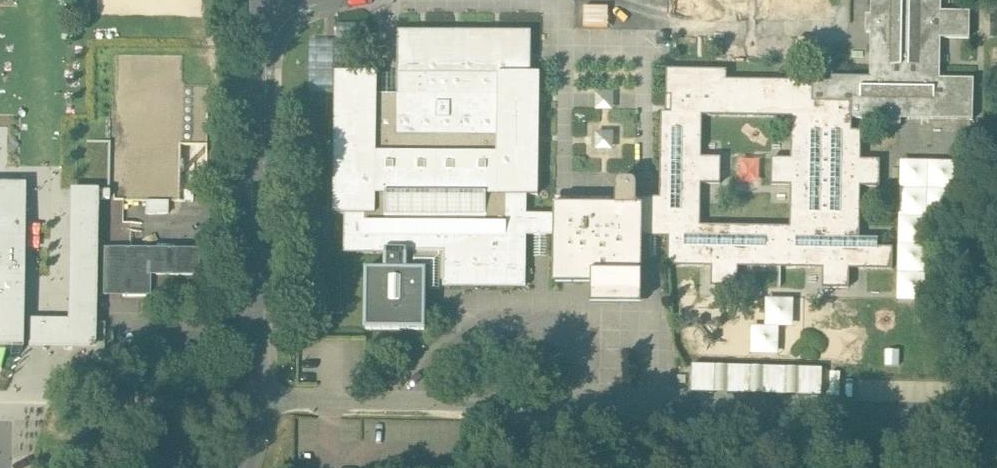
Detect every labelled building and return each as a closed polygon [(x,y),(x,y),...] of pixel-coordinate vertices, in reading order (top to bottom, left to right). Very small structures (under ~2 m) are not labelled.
[(857,228),(858,182),(887,182),(888,158),(858,158),(859,123),(982,125),(983,77),(951,76),(951,41),(976,41),(977,10),(952,9),(952,0),(870,0),(868,75),(671,71),(668,211),(543,209),(546,79),(350,75),(347,248),(394,248),(394,271),(375,271),(374,334),(435,335),(436,272),(413,272),(413,249),(441,249),(441,285),(526,286),(526,251),(557,251),(556,297),(658,299),(659,253),(678,253),(677,269),(889,273),(890,228),(857,228)] [(310,89),(334,89),(335,36),(311,36),(310,89)] [(927,300),(927,215),(956,216),(956,160),(900,160),(899,300),(927,300)] [(19,349),(23,186),(0,185),(0,359),(5,350),(19,349)] [(76,190),(73,346),(93,346),(96,199),(109,199),(109,191),(76,190)] [(205,275),(205,249),(109,247),(108,295),(149,295),(150,274),(205,275)] [(752,324),(751,353),(779,354),(780,326),(795,326),(795,297),(767,296),(766,325),(752,324)] [(34,325),(33,342),(47,343),(47,325),(34,325)] [(751,393),(752,365),(693,364),(692,391),(723,392),(723,393),(751,393)] [(788,394),(788,366),(762,367),(762,394),(788,394)] [(798,395),(825,395),(825,367),(798,367),(798,395)] [(839,396),(842,372),(832,371),(828,395),(839,396)] [(873,399),(874,379),(842,378),(841,399),(873,399)]
